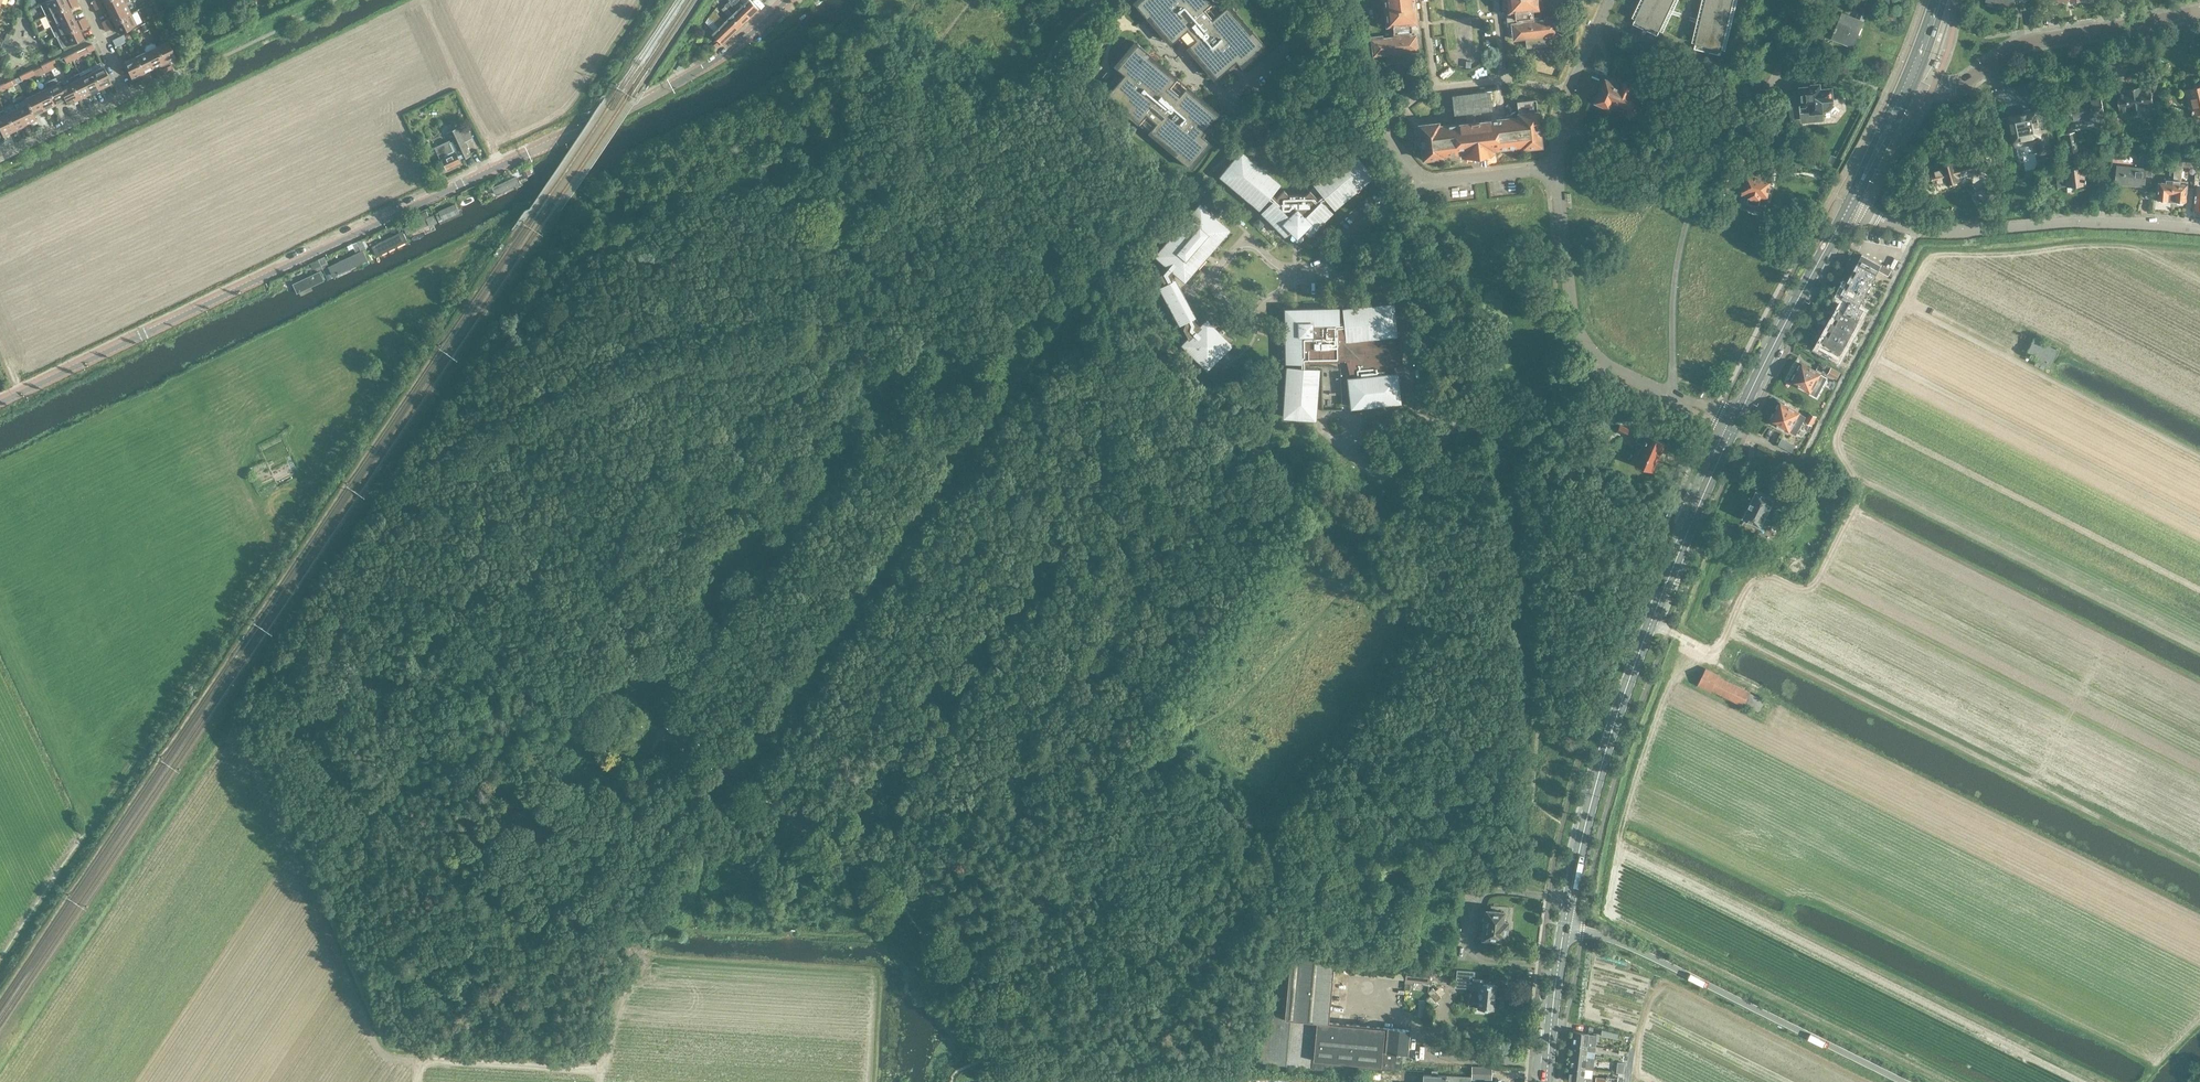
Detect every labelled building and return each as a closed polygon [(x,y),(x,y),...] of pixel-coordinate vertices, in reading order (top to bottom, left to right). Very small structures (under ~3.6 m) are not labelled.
[(77,0),(48,0),(40,4),(45,15),(49,13),(50,13),(77,0)] [(50,13),(55,24),(72,16),(69,10),(73,8),(72,8),(79,4),(77,0),(50,13)] [(108,11),(129,1),(129,0),(104,0),(94,5),(96,9),(102,7),(105,6),(108,11)] [(747,21),(759,8),(751,0),(746,0),(743,4),(739,0),(730,0),(728,1),(747,21)] [(1135,5),(1147,18),(1151,14),(1152,16),(1151,18),(1172,42),(1180,35),(1217,77),(1230,66),(1227,62),(1232,57),(1238,63),(1239,65),(1264,44),(1252,30),(1248,34),(1247,32),(1248,31),(1226,6),(1219,13),(1207,0),(1140,0),(1135,5)] [(1415,35),(1418,35),(1414,0),(1384,0),(1387,25),(1392,24),(1394,37),(1382,38),(1381,36),(1372,37),(1374,55),(1388,53),(1389,61),(1405,60),(1404,51),(1417,50),(1415,35)] [(1510,24),(1513,24),(1514,39),(1527,37),(1528,46),(1544,43),(1543,35),(1556,34),(1554,16),(1545,17),(1545,19),(1533,21),(1532,8),(1538,8),(1537,0),(1507,0),(1510,24)] [(1658,0),(1644,0),(1642,6),(1666,18),(1672,6),(1658,0)] [(1724,0),(1706,0),(1704,8),(1731,14),(1733,2),(1724,0)] [(129,1),(108,11),(111,17),(108,19),(102,22),(104,26),(131,14),(125,3),(129,1)] [(725,20),(736,31),(747,21),(728,1),(724,5),(733,13),(725,20)] [(1666,18),(1642,6),(1636,17),(1640,18),(1645,21),(1649,22),(1653,24),(1657,26),(1661,29),(1666,18)] [(1853,34),(1857,36),(1868,9),(1861,6),(1856,18),(1842,12),(1832,37),(1849,44),(1853,34)] [(736,31),(725,20),(718,13),(719,11),(716,8),(709,17),(709,18),(705,22),(714,31),(712,33),(722,44),(736,31)] [(1731,14),(1704,8),(1701,19),(1728,25),(1731,14)] [(131,14),(104,26),(106,31),(112,28),(113,28),(116,27),(119,33),(136,25),(136,24),(141,22),(141,20),(135,23),(131,14)] [(56,36),(56,37),(87,22),(85,17),(78,20),(75,21),(72,16),(55,24),(60,34),(56,36)] [(1728,25),(1701,19),(1699,30),(1725,37),(1728,25)] [(87,22),(56,37),(62,48),(83,37),(80,31),(83,30),(82,29),(89,26),(87,22)] [(1725,37),(1699,30),(1696,42),(1700,44),(1705,45),(1710,46),(1714,47),(1719,48),(1722,49),(1725,37)] [(156,46),(169,73),(174,71),(171,65),(171,63),(170,61),(176,58),(167,41),(156,46)] [(145,52),(154,69),(159,66),(160,68),(162,69),(165,75),(169,73),(156,46),(154,43),(153,43),(151,43),(145,45),(145,48),(144,48),(145,52)] [(1119,80),(1108,93),(1175,150),(1176,149),(1178,151),(1174,155),(1188,166),(1209,141),(1204,137),(1197,131),(1202,126),(1206,129),(1214,119),(1218,115),(1150,59),(1149,60),(1147,58),(1151,54),(1137,43),(1116,68),(1128,78),(1123,83),(1119,80)] [(135,57),(147,84),(152,81),(149,74),(150,74),(149,71),(154,69),(145,52),(135,57)] [(147,84),(135,57),(123,62),(132,80),(137,77),(139,80),(140,79),(143,86),(147,84)] [(47,62),(51,69),(57,66),(54,59),(47,62)] [(51,69),(47,62),(37,67),(40,75),(51,69)] [(92,71),(100,89),(111,83),(103,66),(92,71)] [(79,73),(89,94),(100,89),(92,71),(90,68),(79,73)] [(25,73),(28,78),(35,74),(32,69),(25,73)] [(69,79),(79,99),(89,94),(79,73),(69,79)] [(4,83),(6,88),(7,88),(8,90),(9,90),(12,96),(13,96),(14,95),(17,93),(16,91),(15,91),(14,89),(19,87),(15,78),(4,83)] [(47,88),(55,105),(65,100),(58,83),(55,78),(44,83),(47,88)] [(58,83),(65,100),(67,105),(79,99),(69,79),(68,78),(58,83)] [(1632,87),(1634,82),(1627,79),(1624,87),(1607,80),(1599,101),(1609,106),(1608,109),(1624,116),(1626,113),(1637,118),(1646,97),(1635,92),(1637,89),(1632,87)] [(2188,89),(2191,101),(2189,102),(2190,108),(2192,108),(2194,114),(2199,113),(2199,82),(2198,82),(2199,86),(2188,89)] [(1824,110),(1829,109),(1832,104),(1831,98),(1833,98),(1832,87),(1825,88),(1824,83),(1820,84),(1820,83),(1812,83),(1812,85),(1801,86),(1802,104),(1800,105),(1800,112),(1811,111),(1811,112),(1824,111),(1824,110)] [(2147,113),(2157,111),(2156,103),(2154,104),(2151,87),(2143,88),(2142,86),(2134,88),(2134,90),(2117,93),(2120,112),(2129,110),(2129,114),(2144,112),(2144,111),(2146,111),(2147,111),(2147,113)] [(36,94),(44,110),(55,105),(47,88),(36,94)] [(1541,145),(1537,111),(1536,99),(1517,101),(1518,113),(1518,116),(1481,121),(1479,111),(1479,110),(1491,109),(1489,92),(1454,96),(1456,113),(1466,111),(1468,122),(1440,125),(1440,123),(1419,126),(1419,127),(1423,159),(1444,156),(1462,153),(1463,157),(1494,154),(1494,150),(1521,147),(1541,145)] [(2105,114),(2100,92),(2086,96),(2087,98),(2069,102),(2073,121),(2105,114)] [(36,94),(26,99),(34,115),(44,110),(36,94)] [(16,109),(25,126),(36,120),(34,115),(26,99),(14,104),(16,109)] [(1793,106),(1786,106),(1788,121),(1794,121),(1793,106)] [(6,114),(3,109),(0,111),(0,131),(3,136),(14,131),(6,114)] [(16,109),(6,114),(14,131),(25,126),(16,109)] [(2036,111),(2010,117),(2016,145),(2038,140),(2041,153),(2049,151),(2045,130),(2040,131),(2036,111)] [(435,147),(440,158),(444,156),(445,157),(442,159),(447,168),(460,162),(459,158),(461,157),(461,158),(470,154),(465,143),(460,133),(458,128),(449,132),(453,141),(450,142),(449,140),(435,147)] [(473,139),(468,129),(460,133),(465,143),(473,139)] [(1303,229),(1309,234),(1331,211),(1322,202),(1326,199),(1334,208),(1372,176),(1352,152),(1314,184),(1322,193),(1318,198),(1310,190),(1305,194),(1288,194),(1284,190),(1276,198),(1272,193),(1279,184),(1241,152),(1221,176),(1259,208),(1267,199),(1271,202),(1262,211),(1285,234),(1291,229),(1293,231),(1300,231),(1303,229)] [(2152,176),(2154,156),(2148,156),(2147,167),(2145,167),(2145,169),(2117,166),(2116,182),(2144,185),(2145,175),(2152,176)] [(2174,176),(2174,179),(2172,201),(2177,201),(2177,203),(2184,203),(2184,202),(2186,202),(2186,194),(2187,194),(2188,184),(2181,184),(2181,179),(2183,165),(2196,166),(2196,161),(2196,160),(2176,158),(2175,168),(2174,176)] [(1978,172),(1975,159),(1955,164),(1954,161),(1943,164),(1944,167),(1931,171),(1934,184),(1947,180),(1948,183),(1959,180),(1958,177),(1978,172)] [(2058,169),(2060,186),(2075,184),(2075,188),(2087,186),(2085,173),(2088,173),(2087,165),(2066,168),(2058,169)] [(1760,197),(1768,199),(1773,176),(1739,168),(1737,176),(1746,178),(1743,193),(1749,195),(1748,203),(1759,205),(1760,197)] [(1726,170),(1724,179),(1731,181),(1733,171),(1726,170)] [(2167,200),(2172,201),(2174,179),(2167,178),(2167,182),(2159,182),(2158,192),(2158,199),(2160,199),(2160,201),(2167,202),(2167,200)] [(457,201),(434,212),(440,224),(463,213),(457,201)] [(1184,280),(1196,266),(1228,229),(1200,205),(1156,255),(1184,280)] [(440,224),(434,212),(402,227),(408,240),(440,224)] [(409,242),(402,227),(369,243),(376,258),(409,242)] [(370,263),(362,246),(321,266),(328,282),(370,263)] [(1882,265),(1862,254),(1840,295),(1847,298),(1843,307),(1841,306),(1819,348),(1838,358),(1861,317),(1860,316),(1864,308),(1860,305),(1879,270),(1889,275),(1891,270),(1882,265)] [(327,279),(321,266),(292,280),(298,293),(327,279)] [(1160,287),(1180,324),(1192,317),(1172,280),(1160,287)] [(1349,379),(1352,406),(1399,401),(1396,374),(1394,374),(1394,362),(1400,361),(1402,359),(1401,343),(1400,343),(1400,344),(1394,344),(1393,334),(1396,334),(1393,304),(1343,309),(1344,321),(1339,321),(1338,308),(1314,309),(1302,309),(1302,315),(1297,316),(1292,321),(1292,326),(1286,326),(1287,362),(1300,362),(1299,367),(1287,367),(1284,416),(1315,419),(1318,369),(1305,368),(1305,362),(1339,361),(1339,354),(1345,354),(1351,378),(1349,379)] [(1231,344),(1206,320),(1183,344),(1207,368),(1231,344)] [(2037,360),(2035,365),(2044,369),(2047,364),(2050,366),(2059,349),(2035,337),(2030,348),(2028,347),(2026,352),(2027,353),(2026,355),(2037,360)] [(1793,382),(1811,391),(1816,381),(1823,385),(1827,377),(1803,363),(1793,382)] [(1840,371),(1832,367),(1828,373),(1837,378),(1840,371)] [(1781,402),(1771,421),(1790,430),(1795,420),(1802,424),(1806,416),(1799,413),(1800,412),(1781,402)] [(1812,424),(1817,416),(1810,412),(1805,421),(1812,424)] [(1619,425),(1617,431),(1625,435),(1628,428),(1619,425)] [(1640,443),(1632,463),(1652,471),(1664,442),(1639,432),(1635,441),(1640,443)] [(1757,489),(1743,516),(1762,525),(1775,498),(1757,489)] [(1772,543),(1756,535),(1751,545),(1767,553),(1772,543)] [(424,604),(439,596),(433,586),(418,594),(424,604)] [(1765,699),(1750,692),(1719,676),(1719,675),(1706,669),(1699,684),(1712,691),(1713,689),(1744,705),(1744,704),(1759,711),(1765,699)] [(1504,911),(1486,909),(1483,938),(1500,940),(1501,937),(1506,938),(1508,921),(1503,921),(1504,911)] [(1334,958),(1290,954),(1288,975),(1281,974),(1263,1016),(1259,1061),(1311,1066),(1311,1068),(1323,1069),(1324,1063),(1401,1070),(1403,1052),(1407,1052),(1409,1029),(1384,1027),(1328,1022),(1334,958)] [(1349,974),(1403,979),(1404,967),(1350,962),(1349,974)] [(1429,981),(1430,970),(1408,967),(1406,978),(1429,981)] [(1478,1008),(1493,1009),(1495,984),(1482,984),(1482,979),(1474,978),(1475,971),(1457,970),(1455,987),(1480,989),(1478,1008)] [(1436,1001),(1441,996),(1433,988),(1428,992),(1431,995),(1426,999),(1434,1008),(1439,1004),(1436,1001)] [(1572,1042),(1595,1046),(1596,1034),(1588,1033),(1588,1032),(1573,1030),(1572,1042)] [(1595,1046),(1572,1042),(1571,1054),(1586,1056),(1586,1050),(1595,1051),(1595,1046)] [(1586,1056),(1571,1054),(1570,1066),(1584,1068),(1593,1069),(1594,1057),(1586,1057),(1586,1056)] [(1472,1066),(1472,1078),(1492,1079),(1492,1067),(1472,1066)] [(1584,1068),(1570,1066),(1568,1080),(1585,1081),(1591,1081),(1592,1077),(1584,1076),(1584,1068)] [(1438,1075),(1438,1070),(1432,1070),(1431,1074),(1423,1074),(1423,1081),(1470,1081),(1470,1076),(1438,1075)]
